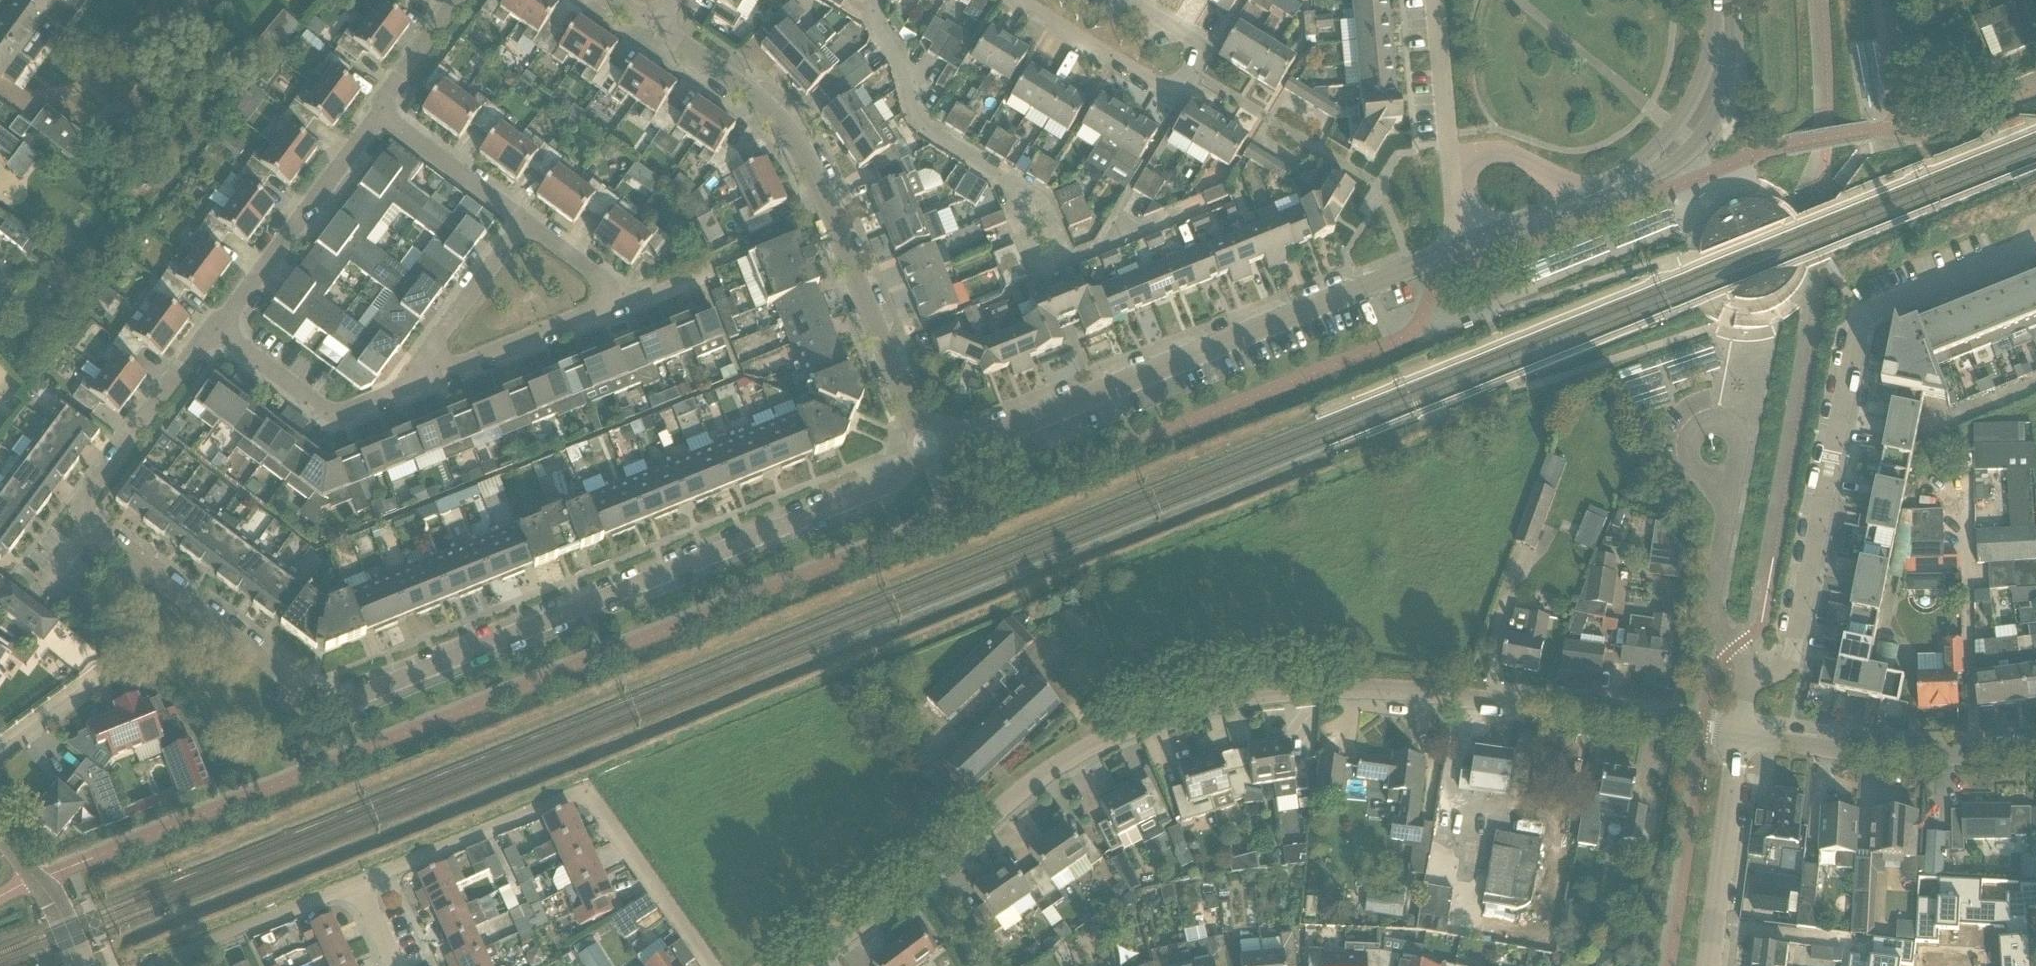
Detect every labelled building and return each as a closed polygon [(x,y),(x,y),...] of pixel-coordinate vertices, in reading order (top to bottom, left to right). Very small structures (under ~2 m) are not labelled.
[(2,79),(19,55),(33,65),(51,42),(50,41),(52,37),(59,42),(68,30),(66,18),(63,16),(74,0),(16,0),(0,22),(0,78),(2,79)] [(187,20),(161,0),(155,0),(146,12),(176,34),(187,20)] [(397,0),(371,0),(365,7),(374,14),(367,23),(396,45),(410,26),(393,14),(401,3),(397,0)] [(534,0),(489,0),(482,10),(503,25),(509,16),(519,23),(534,0)] [(549,0),(534,0),(519,23),(528,29),(522,38),(542,52),(557,30),(547,23),(558,6),(549,0)] [(746,0),(710,0),(709,2),(716,6),(710,15),(733,29),(741,17),(737,14),(746,0)] [(840,9),(845,0),(825,0),(840,9)] [(1210,2),(1229,14),(1237,0),(1211,0),(1210,2)] [(1258,8),(1268,14),(1276,0),(1263,0),(1258,8)] [(1386,0),(1353,0),(1354,11),(1355,21),(1388,17),(1387,8),(1386,0)] [(1977,20),(1982,31),(1993,27),(2005,56),(2035,43),(2035,37),(2026,13),(2022,2),(1977,20)] [(765,44),(761,48),(776,64),(802,39),(793,30),(801,23),(795,17),(785,7),(777,16),(762,30),(769,37),(763,42),(765,44)] [(1316,30),(1316,24),(1315,18),(1315,13),(1303,14),(1305,38),(1317,37),(1316,30)] [(396,45),(367,23),(358,17),(336,46),(357,62),(365,51),(382,64),(396,45)] [(894,17),(888,21),(899,35),(903,28),(894,17)] [(1390,39),(1389,25),(1388,17),(1355,21),(1355,28),(1357,42),(1390,39)] [(922,39),(932,45),(941,32),(945,25),(935,18),(922,39)] [(578,63),(598,33),(579,20),(567,37),(557,30),(542,52),(562,65),(568,56),(578,63)] [(1238,68),(1257,38),(1238,26),(1219,57),(1238,68)] [(990,71),(1009,40),(990,29),(979,46),(971,60),(990,71)] [(791,80),(817,55),(826,47),(810,32),(802,39),(776,64),(791,80)] [(938,59),(951,38),(941,32),(932,45),(928,53),(938,59)] [(617,46),(598,33),(578,63),(587,69),(581,78),(601,92),(616,71),(605,64),(617,46)] [(268,34),(255,49),(270,62),(283,46),(268,34)] [(948,65),(961,45),(951,38),(938,59),(948,65)] [(1257,80),(1275,49),(1257,38),(1238,68),(1257,80)] [(1392,58),(1390,41),(1390,39),(1357,42),(1357,44),(1358,61),(1358,64),(1392,61),(1392,58)] [(1028,52),(1009,40),(990,71),(1009,83),(1028,52)] [(971,51),(961,45),(948,65),(958,72),(971,51)] [(1275,91),(1286,74),(1294,61),(1275,49),(1257,80),(1275,91)] [(324,81),(317,90),(346,111),(360,93),(343,80),(351,70),(330,54),(315,74),(324,81)] [(817,55),(791,80),(793,81),(792,86),(798,92),(802,91),(807,96),(811,92),(813,93),(818,88),(825,97),(846,80),(838,70),(835,67),(832,70),(817,55)] [(846,80),(865,65),(856,55),(838,70),(846,80)] [(636,103),(657,73),(637,60),(626,77),(616,71),(601,92),(621,106),(627,97),(636,103)] [(1393,74),(1392,61),(1358,64),(1360,86),(1394,82),(1393,74)] [(873,75),(865,65),(846,80),(854,90),(873,75)] [(946,92),(958,72),(948,65),(935,86),(946,92)] [(97,86),(120,103),(135,83),(111,66),(97,86)] [(441,126),(462,97),(453,90),(460,82),(439,67),(424,87),(434,95),(422,112),(441,126)] [(1030,109),(1048,78),(1030,67),(1011,97),(1030,109)] [(676,87),(657,73),(636,103),(646,110),(640,118),(660,132),(674,111),(664,104),(676,87)] [(1049,121),(1067,90),(1048,78),(1030,109),(1049,121)] [(1291,93),(1297,83),(1290,79),(1284,89),(1291,93)] [(852,96),(857,93),(854,90),(846,80),(825,97),(832,105),(826,109),(827,111),(822,115),(835,133),(864,113),(852,96)] [(1396,102),(1395,91),(1394,82),(1360,86),(1361,94),(1362,107),(1399,104),(1399,102),(1396,102)] [(308,83),(287,112),(308,127),(315,118),(332,130),(346,111),(317,90),(308,83)] [(1298,98),(1304,87),(1297,83),(1291,93),(1298,98)] [(1304,102),(1311,92),(1304,87),(1298,98),(1304,102)] [(1067,90),(1049,121),(1068,132),(1076,119),(1086,102),(1067,90)] [(1311,106),(1318,96),(1311,92),(1304,102),(1311,106)] [(472,123),(482,131),(497,110),(478,95),(471,104),(462,97),(441,126),(459,140),(472,123)] [(1100,139),(1119,108),(1100,96),(1081,127),(1100,139)] [(1318,110),(1325,100),(1318,96),(1311,106),(1318,110)] [(695,143),(716,114),(696,100),(685,118),(674,111),(660,132),(680,146),(686,137),(695,143)] [(1325,115),(1331,104),(1325,100),(1318,110),(1325,115)] [(1191,145),(1209,114),(1191,103),(1172,133),(1191,145)] [(954,130),(966,110),(956,104),(944,124),(954,130)] [(1341,111),(1331,104),(1325,115),(1335,121),(1341,111)] [(1401,123),(1399,107),(1399,104),(1362,107),(1362,110),(1364,127),(1394,124),(1401,123)] [(46,107),(30,128),(31,128),(76,163),(92,142),(46,107)] [(847,151),(886,125),(874,107),(864,113),(835,133),(847,151)] [(1119,150),(1138,119),(1119,108),(1100,139),(1091,153),(1110,165),(1112,162),(1119,150)] [(498,169),(519,140),(510,133),(517,124),(497,110),(482,131),(491,138),(479,155),(498,169)] [(976,116),(966,110),(954,130),(964,137),(976,116)] [(301,137),(308,127),(287,112),(273,131),(281,138),(274,147),(303,168),(317,150),(301,137)] [(735,127),(716,114),(695,143),(705,150),(699,159),(717,171),(738,154),(723,144),(735,127)] [(1210,156),(1228,126),(1209,114),(1191,145),(1210,156)] [(21,141),(31,128),(30,128),(18,119),(9,131),(21,141)] [(1139,161),(1157,131),(1138,119),(1119,150),(1112,162),(1134,175),(1142,163),(1139,161)] [(1372,160),(1394,124),(1364,127),(1351,148),(1372,160)] [(901,162),(892,146),(897,143),(886,125),(847,151),(859,170),(864,166),(866,168),(872,164),(877,174),(901,162)] [(1247,137),(1228,126),(1210,156),(1229,168),(1247,137)] [(13,160),(28,171),(38,158),(0,128),(0,151),(13,160)] [(995,156),(1007,135),(997,129),(985,149),(995,156)] [(246,147),(229,135),(219,149),(235,161),(246,147)] [(1017,141),(1007,135),(995,156),(1005,162),(1017,141)] [(529,166),(539,173),(554,153),(535,138),(528,147),(519,140),(498,169),(516,183),(529,166)] [(379,163),(371,173),(388,185),(423,211),(431,200),(409,184),(423,166),(393,144),(379,163)] [(1250,160),(1256,150),(1249,146),(1243,156),(1250,160)] [(249,162),(244,169),(265,184),(273,175),(289,187),(303,168),(274,147),(268,156),(259,149),(249,162)] [(1257,164),(1263,154),(1256,150),(1250,160),(1257,164)] [(555,211),(576,183),(567,176),(574,167),(554,153),(539,173),(548,181),(536,197),(555,211)] [(746,170),(738,154),(717,171),(718,172),(728,193),(738,188),(743,198),(775,182),(765,161),(746,170)] [(1036,181),(1048,160),(1038,154),(1036,157),(1026,174),(1036,181)] [(1263,169),(1270,158),(1263,154),(1257,164),(1263,169)] [(912,199),(913,200),(924,194),(908,158),(901,162),(877,174),(883,184),(875,187),(876,189),(871,191),(879,212),(912,199)] [(1270,173),(1277,163),(1270,158),(1263,169),(1270,173)] [(1058,166),(1048,160),(1036,181),(1046,187),(1056,170),(1058,166)] [(244,169),(236,162),(235,161),(231,167),(240,175),(230,188),(238,195),(232,204),(260,225),(275,207),(258,194),(265,184),(244,169)] [(1277,177),(1284,167),(1277,163),(1270,173),(1277,177)] [(1284,181),(1290,171),(1284,167),(1277,177),(1284,181)] [(1142,197),(1155,176),(1145,170),(1132,191),(1142,197)] [(364,183),(350,202),(380,224),(393,206),(401,212),(414,222),(423,211),(388,185),(371,173),(364,183)] [(965,201),(978,180),(967,174),(955,194),(965,201)] [(1165,182),(1155,176),(1142,197),(1152,203),(1165,182)] [(1322,195),(1319,200),(1301,207),(1315,241),(1333,234),(1331,228),(1353,191),(1332,178),(1322,195)] [(988,186),(978,180),(965,201),(976,207),(988,186)] [(586,209),(596,216),(611,195),(592,181),(585,189),(576,183),(555,211),(573,226),(586,209)] [(786,203),(775,182),(743,198),(748,208),(738,213),(750,236),(773,224),(767,212),(786,203)] [(1087,209),(1083,198),(1078,185),(1055,194),(1060,206),(1065,217),(1087,209)] [(1207,206),(1229,197),(1225,185),(1202,194),(1207,206)] [(612,254),(633,225),(624,218),(631,210),(611,195),(596,216),(606,224),(593,240),(612,254)] [(431,200),(423,211),(457,237),(474,250),(481,240),(496,220),(466,198),(452,217),(441,208),(431,200)] [(887,232),(920,219),(913,200),(912,199),(879,212),(887,232)] [(336,221),(328,231),(345,243),(379,269),(388,258),(375,248),(367,242),(380,224),(350,202),(336,221)] [(1163,210),(1152,203),(1143,218),(1157,213),(1163,210)] [(246,244),(260,225),(232,204),(225,213),(216,206),(202,226),(222,242),(230,232),(246,244)] [(1229,219),(1237,216),(1232,205),(1225,208),(1229,219)] [(1749,232),(1767,221),(1766,219),(1772,213),(1776,215),(1783,222),(1784,221),(1779,217),(1774,213),(1769,210),(1763,207),(1755,205),(1746,205),(1737,206),(1737,205),(1729,207),(1721,211),(1722,212),(1714,217),(1708,224),(1703,232),(1700,241),(1699,247),(1698,253),(1698,255),(1700,255),(1700,250),(1701,241),(1710,242),(1710,243),(1731,239),(1749,232)] [(1315,241),(1301,207),(1279,216),(1291,247),(1312,239),(1313,242),(1315,241)] [(1091,219),(1087,209),(1065,217),(1069,228),(1088,221),(1091,219)] [(423,211),(414,222),(436,238),(422,256),(452,278),(466,260),(474,250),(457,237),(423,211)] [(980,221),(984,232),(1006,223),(1002,212),(980,221)] [(927,245),(946,238),(936,214),(921,220),(920,219),(887,232),(895,253),(925,241),(927,245)] [(1205,215),(1198,218),(1202,229),(1210,226),(1205,215)] [(1291,247),(1279,216),(1277,216),(1279,220),(1271,223),(1262,227),(1278,265),(1287,262),(1283,251),(1291,247)] [(1202,229),(1198,218),(1190,221),(1195,232),(1202,229)] [(0,231),(0,234),(22,251),(31,240),(7,221),(0,231)] [(642,232),(633,225),(612,254),(630,268),(643,251),(654,259),(669,239),(649,223),(642,232)] [(215,251),(222,242),(202,226),(187,245),(196,252),(189,261),(218,283),(232,264),(215,251)] [(1278,265),(1262,227),(1244,234),(1255,262),(1264,258),(1268,269),(1278,265)] [(321,241),(307,259),(336,282),(350,264),(371,280),(379,269),(345,243),(328,231),(321,241)] [(1160,234),(1152,237),(1157,248),(1164,245),(1160,234)] [(1255,262),(1244,234),(1226,241),(1242,280),(1251,276),(1247,265),(1255,262)] [(755,276),(758,285),(767,306),(773,304),(814,287),(818,286),(810,266),(813,266),(815,263),(815,260),(814,258),(812,256),(809,255),(806,256),(799,237),(747,258),(755,276)] [(1157,248),(1152,237),(1145,240),(1149,251),(1157,248)] [(1242,280),(1226,241),(1210,248),(1208,244),(1207,245),(1220,276),(1228,273),(1232,284),(1242,280)] [(1220,276),(1207,245),(1184,254),(1197,285),(1220,276)] [(993,255),(998,269),(1021,260),(1015,246),(993,255)] [(907,281),(940,268),(932,248),(917,253),(899,261),(907,281)] [(1115,251),(1107,254),(1112,266),(1120,263),(1115,251)] [(1112,266),(1107,254),(1100,257),(1104,269),(1112,266)] [(1197,285),(1184,254),(1170,259),(1162,262),(1175,294),(1183,291),(1197,285)] [(388,258),(379,269),(414,295),(431,307),(438,297),(452,278),(422,256),(409,274),(388,258)] [(293,278),(285,288),(302,301),(336,326),(345,315),(323,299),(336,282),(307,259),(293,278)] [(1028,279),(1021,260),(998,269),(1006,288),(1028,279)] [(204,301),(218,283),(189,261),(182,270),(173,263),(159,283),(180,299),(187,289),(204,301)] [(1175,294),(1162,262),(1139,271),(1152,303),(1175,294)] [(1090,274),(1085,263),(1077,266),(1082,278),(1090,274)] [(915,302),(949,289),(940,268),(907,281),(915,302)] [(1059,273),(1062,280),(1073,276),(1070,268),(1059,273)] [(379,269),(371,280),(384,290),(393,296),(379,314),(409,336),(423,317),(431,307),(414,295),(379,269)] [(1729,291),(1724,296),(1731,298),(1739,300),(1750,300),(1761,298),(1770,294),(1778,288),(1784,281),(1788,275),(1791,269),(1785,269),(1778,270),(1766,272),(1756,275),(1747,279),(1740,282),(1734,287),(1729,291)] [(1152,303),(1139,271),(1117,280),(1130,312),(1152,303)] [(1076,283),(1073,276),(1062,280),(1065,288),(1076,283)] [(1130,312),(1117,280),(1104,286),(1095,289),(1109,326),(1111,325),(1109,321),(1116,318),(1130,312)] [(2031,281),(2012,288),(2029,331),(2035,328),(2035,293),(2031,281)] [(1057,332),(1054,326),(1077,317),(1080,323),(1085,336),(1102,329),(1109,326),(1095,289),(1087,293),(1084,294),(1079,282),(1076,283),(1065,288),(1062,289),(1058,290),(1054,292),(1050,294),(1046,295),(1043,296),(1032,301),(1029,302),(1033,314),(1023,318),(1037,355),(1062,345),(1057,332)] [(1026,286),(1029,294),(1040,289),(1037,282),(1026,286)] [(172,308),(180,299),(159,283),(144,302),(153,309),(146,318),(175,339),(189,321),(172,308)] [(818,297),(814,287),(773,304),(781,325),(826,306),(822,295),(818,297)] [(277,298),(263,317),(292,339),(293,340),(307,322),(328,338),(336,326),(302,301),(285,288),(277,298)] [(2029,331),(2012,288),(1993,296),(2010,338),(2029,331)] [(957,309),(949,289),(915,302),(923,323),(942,315),(957,309)] [(1018,289),(1010,292),(1015,304),(1023,301),(1018,289)] [(1043,296),(1040,289),(1029,294),(1032,301),(1043,296)] [(722,290),(714,293),(711,294),(715,305),(726,301),(722,290)] [(2010,338),(1993,296),(1974,303),(1991,346),(2010,338)] [(716,305),(723,323),(733,320),(739,317),(732,299),(716,305)] [(1004,303),(996,306),(1001,317),(1008,314),(1004,303)] [(1991,346),(1974,303),(1955,311),(1969,344),(1972,353),(1991,346)] [(831,318),(826,306),(781,325),(790,346),(790,345),(831,329),(827,319),(831,318)] [(1001,317),(996,306),(989,309),(993,320),(1001,317)] [(725,349),(710,310),(709,308),(691,315),(680,319),(684,329),(693,351),(696,360),(725,349)] [(964,312),(967,320),(978,315),(975,308),(964,312)] [(1955,311),(1936,318),(1953,361),(1972,353),(1969,344),(1955,311)] [(345,315),(336,326),(371,352),(388,365),(395,355),(409,336),(379,314),(366,332),(358,325),(345,315)] [(981,323),(978,315),(967,320),(970,327),(981,323)] [(161,358),(175,339),(146,318),(139,327),(131,320),(116,340),(137,355),(144,346),(161,358)] [(1037,355),(1023,318),(1021,319),(1024,328),(1022,328),(1008,334),(1023,373),(1033,369),(1028,359),(1037,355)] [(1953,361),(1936,318),(1917,326),(1931,359),(1935,368),(1953,361)] [(684,329),(680,319),(669,324),(652,330),(653,333),(665,362),(693,351),(684,329)] [(739,336),(733,320),(723,323),(729,340),(739,336)] [(336,326),(328,338),(349,354),(336,372),(361,391),(371,386),(380,375),(388,365),(371,352),(336,326)] [(1948,402),(1946,396),(1935,368),(1931,359),(1917,326),(1896,335),(1888,375),(1879,373),(1876,387),(1948,402)] [(835,339),(831,329),(790,345),(790,346),(798,367),(843,349),(839,337),(835,339)] [(964,361),(972,342),(960,337),(957,329),(950,331),(931,339),(939,358),(948,354),(964,361)] [(665,362),(653,333),(652,330),(624,342),(641,384),(642,384),(644,389),(659,382),(653,367),(665,362)] [(1023,373),(1008,334),(989,342),(1000,370),(1009,366),(1014,377),(1023,373)] [(130,365),(137,355),(116,340),(102,359),(110,366),(103,375),(132,396),(146,378),(130,365)] [(641,384),(624,342),(596,353),(598,356),(609,384),(610,384),(614,395),(641,384)] [(1000,370),(989,342),(990,344),(983,347),(972,342),(964,361),(979,368),(983,377),(1000,370)] [(848,360),(843,349),(798,367),(807,388),(812,386),(848,371),(844,362),(848,360)] [(609,384),(598,356),(596,353),(569,364),(581,395),(609,384)] [(2029,363),(2021,366),(2026,377),(2033,374),(2029,363)] [(581,395),(569,364),(557,368),(541,375),(554,407),(581,395)] [(2026,377),(2021,366),(2014,369),(2018,380),(2026,377)] [(847,431),(856,411),(857,412),(862,400),(863,399),(863,398),(863,397),(862,396),(862,395),(852,370),(848,371),(812,386),(817,399),(812,412),(804,416),(799,418),(798,418),(812,454),(814,457),(820,455),(840,447),(841,446),(842,446),(842,445),(843,445),(843,444),(849,432),(847,431)] [(118,415),(132,396),(103,375),(97,384),(88,378),(73,398),(94,413),(102,403),(118,415)] [(554,407),(541,375),(524,382),(513,386),(526,418),(530,427),(533,426),(554,417),(557,415),(554,407)] [(217,424),(237,397),(239,394),(215,376),(194,403),(206,412),(202,419),(215,428),(218,424),(217,424)] [(1991,378),(1983,381),(1988,392),(1995,389),(1991,378)] [(1988,392),(1983,381),(1976,384),(1980,395),(1988,392)] [(526,418),(513,386),(502,391),(485,397),(486,400),(498,429),(526,418)] [(1949,408),(1951,407),(1948,402),(1876,387),(1898,392),(1892,420),(1888,419),(1886,429),(1917,435),(1924,397),(1947,402),(1949,408)] [(1946,396),(1948,402),(1951,407),(1958,404),(1954,393),(1946,396)] [(263,413),(254,405),(239,394),(237,397),(217,424),(218,424),(219,422),(243,440),(263,413)] [(498,429),(486,400),(485,397),(468,404),(457,408),(470,440),(498,429)] [(672,409),(676,420),(698,411),(693,400),(672,409)] [(48,424),(83,449),(88,442),(91,445),(99,434),(83,422),(62,406),(50,422),(44,417),(42,420),(48,424)] [(470,440),(457,408),(446,413),(429,420),(431,422),(442,451),(470,440)] [(812,454),(798,418),(796,412),(781,418),(775,421),(793,466),(799,463),(805,461),(803,457),(812,454)] [(267,458),(285,433),(287,431),(263,413),(243,440),(236,449),(260,467),(262,465),(267,458)] [(442,451),(431,422),(429,420),(402,431),(415,462),(442,451)] [(793,466),(775,421),(754,429),(771,470),(780,466),(782,470),(793,466)] [(34,442),(72,470),(79,461),(75,459),(83,449),(48,424),(36,440),(30,436),(28,438),(34,443),(34,442)] [(1974,425),(1976,473),(2008,472),(2011,530),(1976,532),(1978,565),(1989,564),(2013,563),(2014,589),(2035,588),(2035,529),(2032,471),(2035,471),(2035,441),(2027,441),(2026,424),(2018,424),(1974,425)] [(771,470),(754,429),(733,438),(751,483),(762,478),(761,474),(771,470)] [(1909,474),(1917,435),(1886,429),(1884,440),(1888,441),(1882,469),(1909,474)] [(311,448),(302,441),(287,431),(285,433),(267,458),(262,465),(264,466),(263,468),(282,482),(283,481),(286,483),(311,448)] [(415,462),(402,431),(374,442),(375,445),(387,473),(415,462)] [(751,483),(733,438),(712,446),(728,487),(738,483),(740,487),(751,483)] [(21,461),(55,486),(61,479),(64,481),(72,470),(34,442),(34,443),(22,459),(16,454),(14,457),(20,461),(21,461)] [(387,473),(375,445),(374,442),(357,449),(346,453),(359,484),(368,481),(374,478),(385,474),(387,473)] [(728,487),(712,446),(690,455),(708,500),(720,495),(718,491),(728,487)] [(321,510),(327,464),(327,460),(311,448),(286,483),(288,485),(287,486),(308,502),(304,508),(320,519),(321,510)] [(327,464),(321,510),(334,505),(330,496),(346,490),(351,502),(352,501),(358,514),(368,510),(358,485),(359,484),(346,453),(335,458),(327,460),(327,464)] [(708,500),(690,455),(669,464),(685,504),(695,500),(697,504),(708,500)] [(1537,485),(1515,542),(1535,550),(1557,493),(1555,492),(1566,463),(1549,456),(1537,486),(1537,485)] [(7,480),(44,507),(51,498),(48,495),(55,486),(21,461),(20,461),(8,477),(2,473),(1,475),(7,480)] [(137,513),(164,478),(145,463),(116,502),(126,510),(129,507),(137,513)] [(685,504),(669,464),(648,472),(666,517),(677,512),(676,508),(685,504)] [(1901,514),(1909,474),(1882,469),(1876,499),(1872,498),(1870,507),(1901,514)] [(666,517),(648,472),(627,481),(643,521),(653,517),(654,521),(666,517)] [(153,530),(182,491),(164,478),(137,513),(146,519),(143,523),(153,530)] [(27,524),(33,515),(37,518),(44,507),(7,480),(0,489),(0,504),(27,524)] [(643,521),(627,481),(606,489),(623,534),(635,529),(633,525),(643,521)] [(623,534),(606,489),(585,498),(585,499),(588,505),(601,538),(610,534),(612,538),(623,534)] [(174,540),(200,505),(182,491),(153,530),(163,537),(165,534),(174,540)] [(445,499),(435,503),(439,514),(440,516),(450,511),(445,499)] [(603,542),(601,538),(588,505),(585,499),(564,507),(540,517),(517,526),(519,532),(533,565),(534,569),(557,560),(556,558),(565,555),(579,549),(580,551),(603,542)] [(16,545),(24,534),(21,532),(27,524),(0,504),(0,533),(16,545)] [(189,557),(219,519),(200,505),(174,540),(182,546),(180,550),(189,557)] [(1893,553),(1901,514),(1870,507),(1868,518),(1872,519),(1866,548),(1893,553)] [(1946,544),(1945,512),(1913,513),(1913,544),(1946,544)] [(1588,513),(1577,540),(1596,547),(1606,521),(1588,513)] [(211,568),(237,532),(219,519),(189,557),(199,565),(202,561),(211,568)] [(1652,561),(1683,565),(1683,564),(1685,552),(1685,551),(1667,527),(1657,523),(1652,561)] [(533,565),(519,532),(517,526),(516,525),(496,533),(513,578),(525,573),(523,569),(533,565)] [(226,585),(255,546),(237,532),(211,568),(219,574),(217,578),(226,585)] [(6,552),(9,554),(16,545),(0,533),(0,560),(6,552)] [(513,578),(496,533),(475,542),(491,582),(500,578),(502,582),(513,578)] [(491,582),(475,542),(453,550),(471,594),(482,590),(481,586),(491,582)] [(1946,560),(1946,544),(1913,544),(1913,561),(1946,560)] [(247,595),(274,560),(255,546),(226,585),(236,592),(239,589),(247,595)] [(1885,592),(1893,553),(1866,548),(1860,577),(1856,576),(1854,586),(1885,592)] [(471,594),(453,550),(432,559),(448,599),(458,595),(460,599),(471,594)] [(1598,555),(1596,570),(1615,573),(1616,558),(1598,555)] [(448,599),(432,559),(411,567),(428,612),(440,607),(438,603),(448,599)] [(263,612),(292,574),(274,560),(247,595),(256,601),(253,605),(263,612)] [(1946,560),(1913,561),(1913,575),(1946,575),(1946,560)] [(428,612),(411,567),(390,576),(406,616),(415,612),(417,616),(428,612)] [(1590,575),(1574,614),(1579,614),(1589,616),(1606,619),(1608,607),(1613,607),(1618,573),(1615,573),(1596,570),(1592,570),(1591,575),(1590,575)] [(310,587),(292,574),(263,612),(273,620),(275,616),(283,622),(307,592),(310,587)] [(406,616),(390,576),(368,584),(386,629),(397,624),(396,620),(406,616)] [(12,584),(0,600),(0,603),(43,637),(57,620),(12,584)] [(386,629),(368,584),(348,592),(349,597),(364,633),(373,629),(375,633),(386,629)] [(1877,631),(1885,592),(1854,586),(1852,597),(1856,597),(1850,626),(1877,631)] [(1991,592),(1991,591),(1990,591),(1974,592),(1975,604),(1992,603),(1991,592)] [(364,633),(349,597),(326,606),(307,592),(283,622),(281,626),(316,652),(325,653),(365,637),(364,633)] [(1539,673),(1550,618),(1517,611),(1512,638),(1509,637),(1504,666),(1539,673)] [(1579,614),(1571,634),(1582,638),(1589,616),(1579,614)] [(1656,617),(1656,621),(1654,636),(1630,632),(1628,632),(1627,640),(1624,664),(1649,668),(1648,673),(1666,676),(1667,665),(1668,666),(1669,661),(1668,661),(1671,638),(1669,638),(1672,619),(1656,617)] [(1060,706),(1033,678),(1023,688),(1013,678),(1017,675),(1007,665),(1014,658),(1015,659),(1032,642),(1011,619),(936,689),(956,712),(999,672),(1005,679),(1000,684),(1013,698),(942,764),(968,792),(1060,706)] [(1869,670),(1877,631),(1850,626),(1844,655),(1840,655),(1838,664),(1865,670),(1868,671),(1869,670)] [(1604,641),(1582,638),(1580,646),(1567,644),(1563,669),(1578,672),(1579,667),(1602,671),(1605,650),(1603,650),(1604,641)] [(2018,640),(2026,702),(2035,701),(2035,638),(2018,640)] [(2026,702),(2018,640),(1997,643),(2001,674),(1999,674),(2003,705),(2026,702)] [(1946,675),(1936,675),(1919,676),(1920,710),(1959,709),(1958,675),(1963,674),(1962,641),(1945,641),(1946,675)] [(1986,657),(1976,658),(1976,677),(1977,684),(1980,707),(2003,705),(1999,674),(2001,674),(1997,643),(1997,642),(1984,643),(1986,657)] [(45,671),(63,684),(71,673),(52,660),(45,671)] [(1858,701),(1865,670),(1838,664),(1825,662),(1820,688),(1849,694),(1848,699),(1858,701)] [(1905,678),(1869,670),(1868,671),(1865,670),(1858,701),(1869,703),(1870,699),(1899,704),(1905,678)] [(153,717),(149,708),(147,703),(140,706),(137,698),(115,707),(118,715),(89,726),(90,729),(78,734),(79,739),(66,744),(87,761),(87,760),(102,772),(113,759),(131,752),(133,747),(130,740),(138,737),(149,741),(159,737),(166,753),(164,754),(182,798),(209,787),(199,763),(191,744),(187,745),(176,719),(170,722),(167,712),(153,717)] [(1289,744),(1287,744),(1286,739),(1267,742),(1273,784),(1275,800),(1295,797),(1295,792),(1308,790),(1307,780),(1304,760),(1303,760),(1304,765),(1293,767),(1289,744)] [(1262,803),(1262,786),(1273,784),(1267,742),(1248,745),(1248,750),(1246,750),(1250,773),(1237,775),(1244,805),(1262,803)] [(1461,774),(1459,790),(1505,796),(1510,755),(1474,751),(1471,775),(1461,774)] [(1215,752),(1197,758),(1213,813),(1233,807),(1232,803),(1242,800),(1243,806),(1244,805),(1237,775),(1226,779),(1219,756),(1217,757),(1215,752)] [(1357,773),(1357,778),(1385,781),(1384,788),(1387,789),(1386,793),(1389,794),(1388,803),(1400,804),(1398,818),(1392,818),(1389,842),(1403,843),(1412,844),(1430,846),(1434,825),(1417,823),(1422,782),(1423,782),(1425,764),(1420,764),(1421,759),(1393,756),(1393,760),(1359,756),(1357,773)] [(1172,790),(1181,822),(1213,813),(1197,758),(1179,764),(1180,768),(1178,769),(1185,791),(1174,795),(1172,790)] [(1341,791),(1342,782),(1345,762),(1321,759),(1317,788),(1341,791)] [(58,786),(32,816),(33,817),(33,821),(43,829),(46,827),(57,837),(83,806),(73,798),(85,784),(90,788),(101,818),(105,827),(126,819),(123,810),(110,778),(102,772),(87,760),(87,761),(62,789),(58,786)] [(1598,795),(1585,793),(1577,843),(1596,846),(1600,824),(1598,824),(1599,814),(1627,818),(1623,839),(1640,842),(1646,808),(1630,805),(1635,772),(1603,767),(1598,795)] [(1149,806),(1138,784),(1136,786),(1134,782),(1117,790),(1143,842),(1144,845),(1162,836),(1159,828),(1171,822),(1167,813),(1158,796),(1157,796),(1159,800),(1149,806)] [(1756,805),(1749,857),(1764,858),(1766,840),(1799,844),(1804,796),(1788,794),(1786,791),(1783,790),(1780,789),(1777,790),(1774,792),(1773,792),(1771,807),(1756,805)] [(1098,826),(1097,826),(1106,844),(1110,853),(1122,847),(1124,851),(1143,842),(1117,790),(1099,799),(1101,803),(1100,804),(1110,825),(1100,830),(1098,826)] [(543,818),(554,841),(582,828),(572,805),(543,818)] [(2035,836),(2035,808),(2011,808),(2011,806),(1962,807),(1962,811),(1952,811),(1952,851),(1964,851),(1964,838),(2011,838),(2011,836),(2035,836)] [(1838,869),(1855,870),(1859,811),(1823,809),(1820,853),(1838,854),(1838,869)] [(1872,844),(1872,856),(1884,857),(1883,862),(1902,863),(1902,875),(1908,882),(1919,883),(1920,857),(1916,857),(1917,845),(1918,814),(1874,812),(1872,844)] [(1064,826),(1046,839),(1068,870),(1068,871),(1085,859),(1091,867),(1102,860),(1096,851),(1085,835),(1084,835),(1087,839),(1078,846),(1075,842),(1064,826)] [(1181,868),(1193,863),(1178,826),(1168,831),(1175,848),(1175,855),(1181,868)] [(592,850),(582,828),(554,841),(554,842),(534,852),(539,863),(559,853),(564,863),(592,850)] [(1494,833),(1481,906),(1515,911),(1524,908),(1531,903),(1542,842),(1494,833)] [(1927,858),(1920,857),(1919,877),(1926,877),(1926,872),(1942,872),(1944,834),(1928,833),(1927,858)] [(1046,839),(1029,851),(1042,870),(1032,878),(1052,907),(1063,900),(1057,891),(1074,879),(1068,871),(1068,870),(1046,839)] [(477,876),(481,874),(499,866),(488,842),(466,851),(473,869),(477,876)] [(515,847),(504,852),(509,864),(520,858),(515,847)] [(1304,866),(1306,847),(1283,850),(1286,868),(1304,866)] [(603,873),(592,850),(564,863),(574,885),(603,873)] [(1235,870),(1259,869),(1258,857),(1234,858),(1235,870)] [(520,858),(509,864),(520,886),(531,881),(526,871),(520,858)] [(454,886),(444,864),(419,876),(425,889),(417,892),(421,901),(454,886)] [(1819,866),(1803,864),(1801,890),(1800,901),(1816,903),(1819,866)] [(1009,865),(991,877),(1018,917),(1035,906),(1041,915),(1052,907),(1032,878),(1022,884),(1009,865)] [(499,866),(490,870),(495,880),(504,876),(499,866)] [(1871,871),(1855,870),(1852,934),(1868,935),(1871,871)] [(606,898),(613,895),(603,873),(574,885),(565,890),(581,925),(612,911),(606,898)] [(1756,889),(1754,910),(1787,914),(1789,893),(1778,891),(1780,877),(1762,875),(1761,889),(1756,889)] [(991,877),(973,889),(987,909),(977,915),(974,911),(974,912),(990,936),(1018,917),(991,877)] [(1918,900),(1916,943),(1939,944),(1939,932),(1959,933),(1960,926),(1959,926),(1961,881),(1939,880),(1939,881),(1938,901),(1919,900),(1918,900)] [(1961,881),(1959,926),(1960,926),(2005,929),(2006,929),(2006,927),(2007,904),(2006,904),(1982,903),(1983,882),(1961,881)] [(2002,941),(2004,963),(2008,962),(2032,960),(2035,960),(2033,939),(2030,939),(2028,909),(2035,909),(2035,885),(2019,884),(2020,894),(2007,894),(2006,904),(2007,904),(2006,927),(2006,929),(2005,929),(2006,940),(2002,941)] [(464,907),(454,886),(421,901),(425,910),(433,906),(439,918),(464,907)] [(1453,892),(1423,886),(1415,931),(1445,936),(1453,892)] [(510,887),(500,891),(504,900),(514,896),(510,887)] [(541,902),(536,892),(525,897),(528,904),(529,907),(541,902)] [(1367,893),(1364,915),(1401,920),(1404,899),(1367,893)] [(648,894),(620,911),(610,918),(624,940),(639,931),(635,925),(658,909),(648,894)] [(1132,894),(1118,902),(1121,912),(1136,908),(1132,894)] [(464,907),(439,918),(449,940),(474,929),(488,922),(485,915),(478,900),(464,907)] [(551,923),(541,902),(529,907),(535,919),(527,923),(530,929),(532,932),(551,923)] [(535,919),(529,907),(528,904),(519,908),(525,921),(515,925),(518,934),(530,929),(527,923),(535,919)] [(316,938),(317,940),(339,930),(332,915),(311,925),(312,926),(301,931),(306,942),(316,938)] [(483,950),(474,929),(449,940),(454,952),(446,956),(450,964),(483,950)] [(530,929),(518,934),(521,940),(523,945),(535,940),(532,932),(530,929)] [(894,946),(908,965),(914,965),(921,961),(937,949),(928,935),(923,939),(916,929),(894,946)] [(346,945),(339,930),(317,940),(319,944),(306,950),(311,962),(323,957),(322,956),(346,945)] [(1378,965),(1420,965),(1423,949),(1401,945),(1399,956),(1388,954),(1385,953),(1385,930),(1379,930),(1379,945),(1379,952),(1378,965)] [(1280,939),(1260,940),(1262,965),(1297,965),(1295,951),(1293,934),(1280,935),(1280,939)] [(592,938),(572,950),(582,965),(609,965),(592,938)] [(1224,948),(1222,938),(1186,946),(1188,956),(1190,965),(1227,965),(1224,948)] [(645,965),(646,965),(686,965),(696,959),(681,939),(645,965)] [(1849,965),(1901,965),(1907,965),(1913,965),(1916,944),(1873,939),(1871,959),(1850,956),(1849,965)] [(1260,940),(1239,942),(1240,947),(1224,948),(1227,965),(1262,965),(1260,940)] [(1790,948),(1756,944),(1753,965),(1787,965),(1790,948)] [(346,945),(322,956),(323,957),(325,956),(329,965),(341,965),(353,961),(346,945)] [(483,950),(450,964),(451,965),(490,965),(488,961),(498,956),(493,945),(483,950)] [(275,955),(271,946),(259,951),(261,954),(263,960),(275,955)] [(894,946),(871,963),(873,965),(908,965),(894,946)] [(1836,949),(1834,961),(1843,963),(1844,950),(1836,949)] [(1343,956),(1322,955),(1323,951),(1308,950),(1308,965),(1343,965),(1343,956)] [(1379,952),(1366,952),(1365,955),(1343,955),(1343,956),(1343,965),(1378,965),(1379,952)] [(1153,963),(1153,965),(1190,965),(1188,956),(1153,963)]
